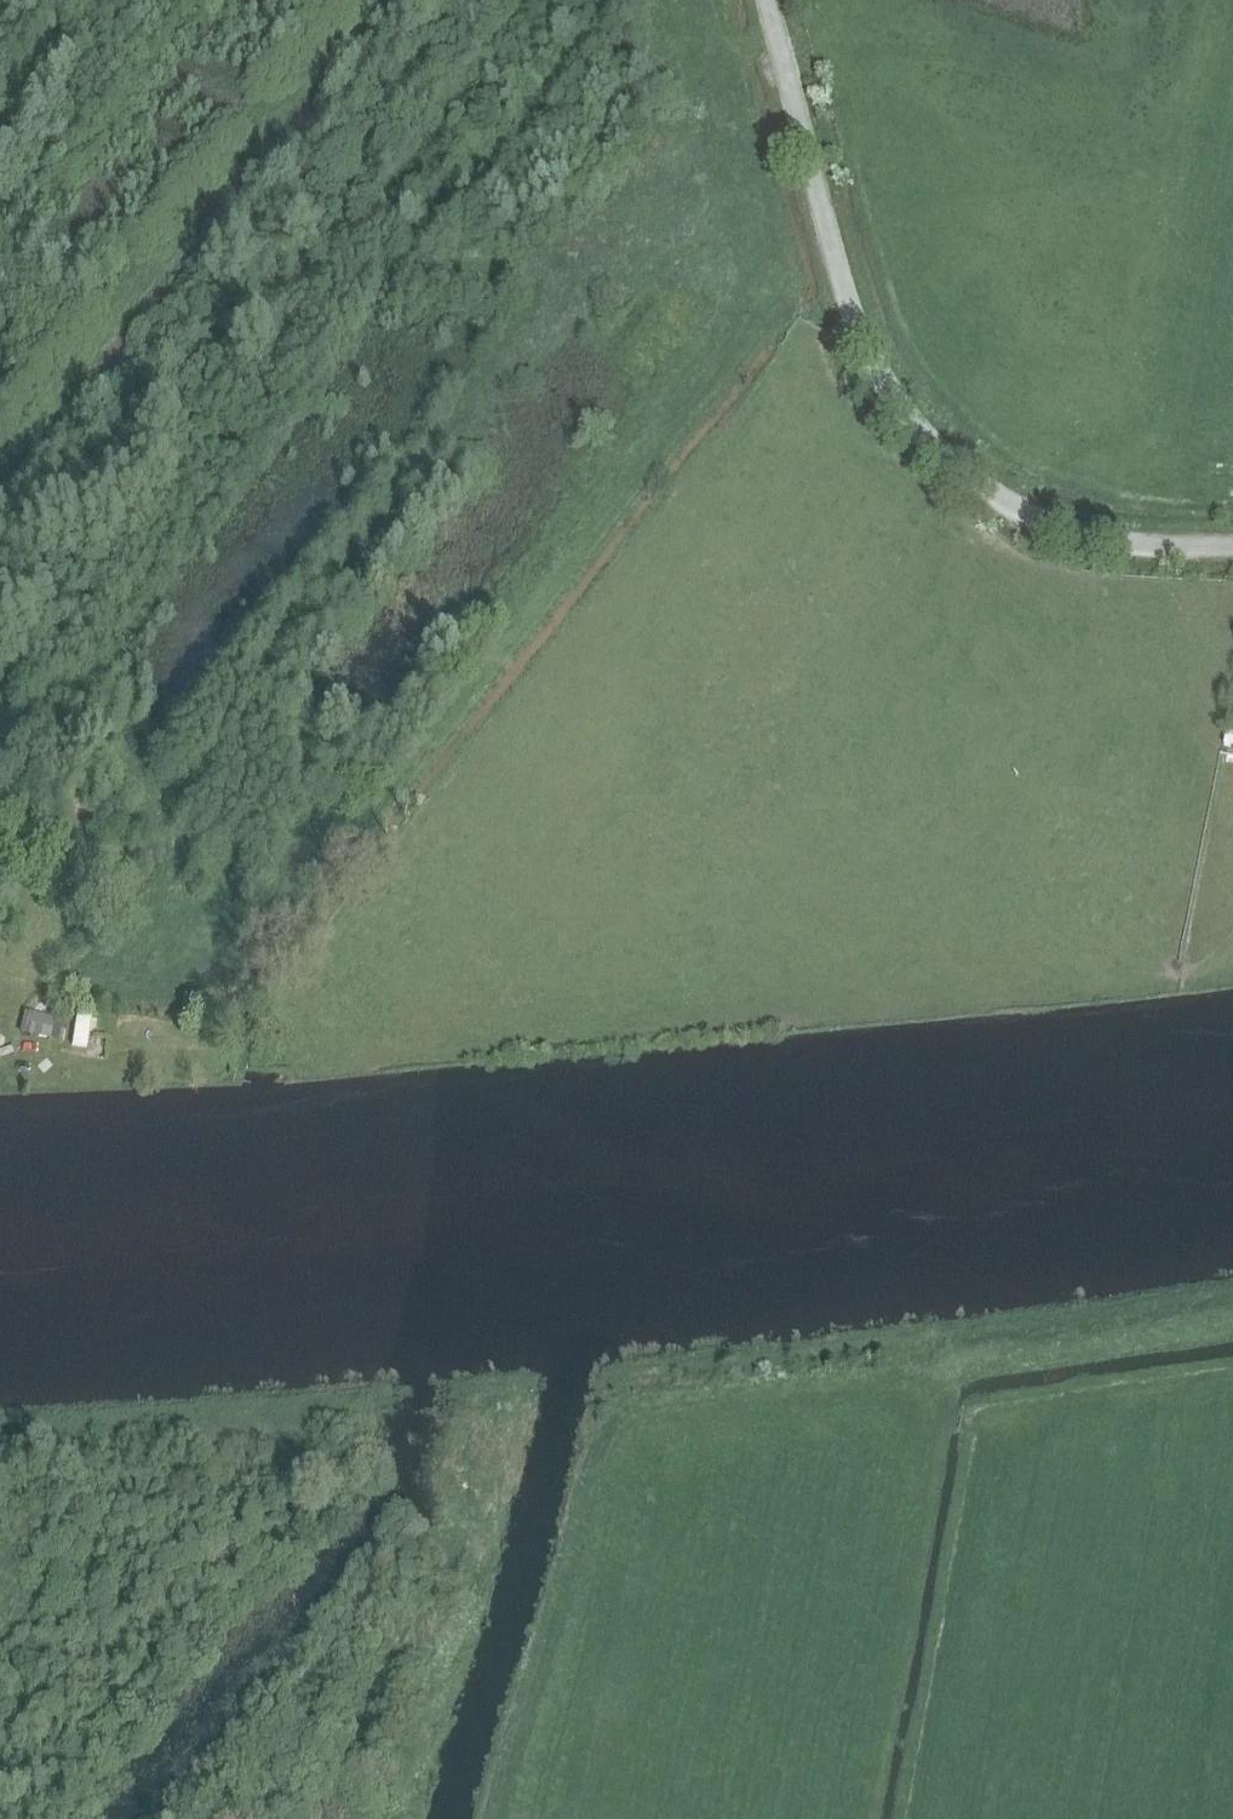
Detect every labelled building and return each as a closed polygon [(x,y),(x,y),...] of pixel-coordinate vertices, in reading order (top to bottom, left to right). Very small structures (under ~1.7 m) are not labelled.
[(26,1012),(24,1012),(19,1033),(62,1043),(67,1022),(55,1019),(58,1004),(29,997),(26,1012)]
